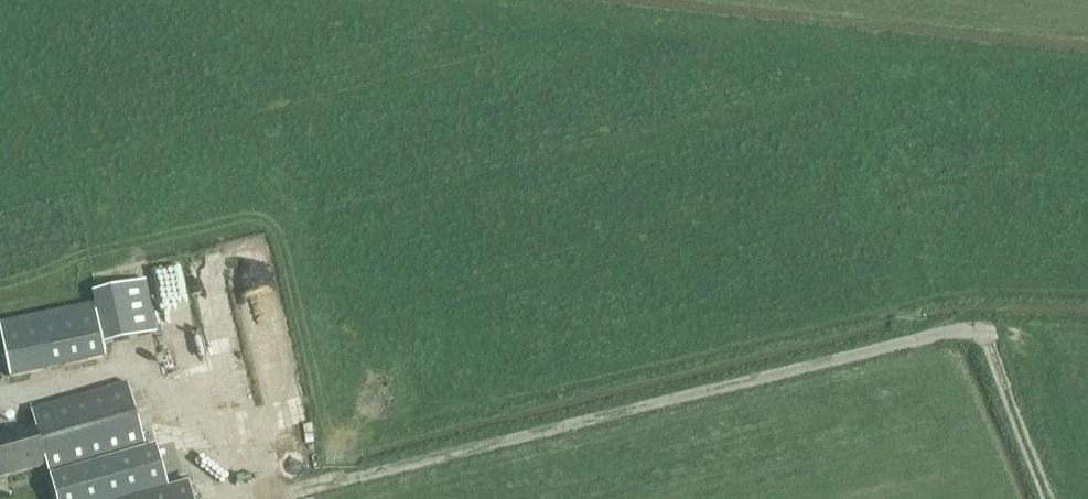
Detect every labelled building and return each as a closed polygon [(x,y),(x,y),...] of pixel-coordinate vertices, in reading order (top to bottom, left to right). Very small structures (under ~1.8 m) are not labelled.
[(10,376),(106,356),(103,343),(157,332),(146,280),(94,291),(99,315),(98,316),(95,304),(0,323),(0,328),(10,376)] [(35,424),(0,434),(0,478),(47,465),(51,478),(147,450),(128,383),(31,411),(35,424)] [(51,478),(56,498),(132,498),(168,489),(157,448),(147,450),(51,478)] [(190,483),(168,489),(132,498),(194,498),(190,483)]
